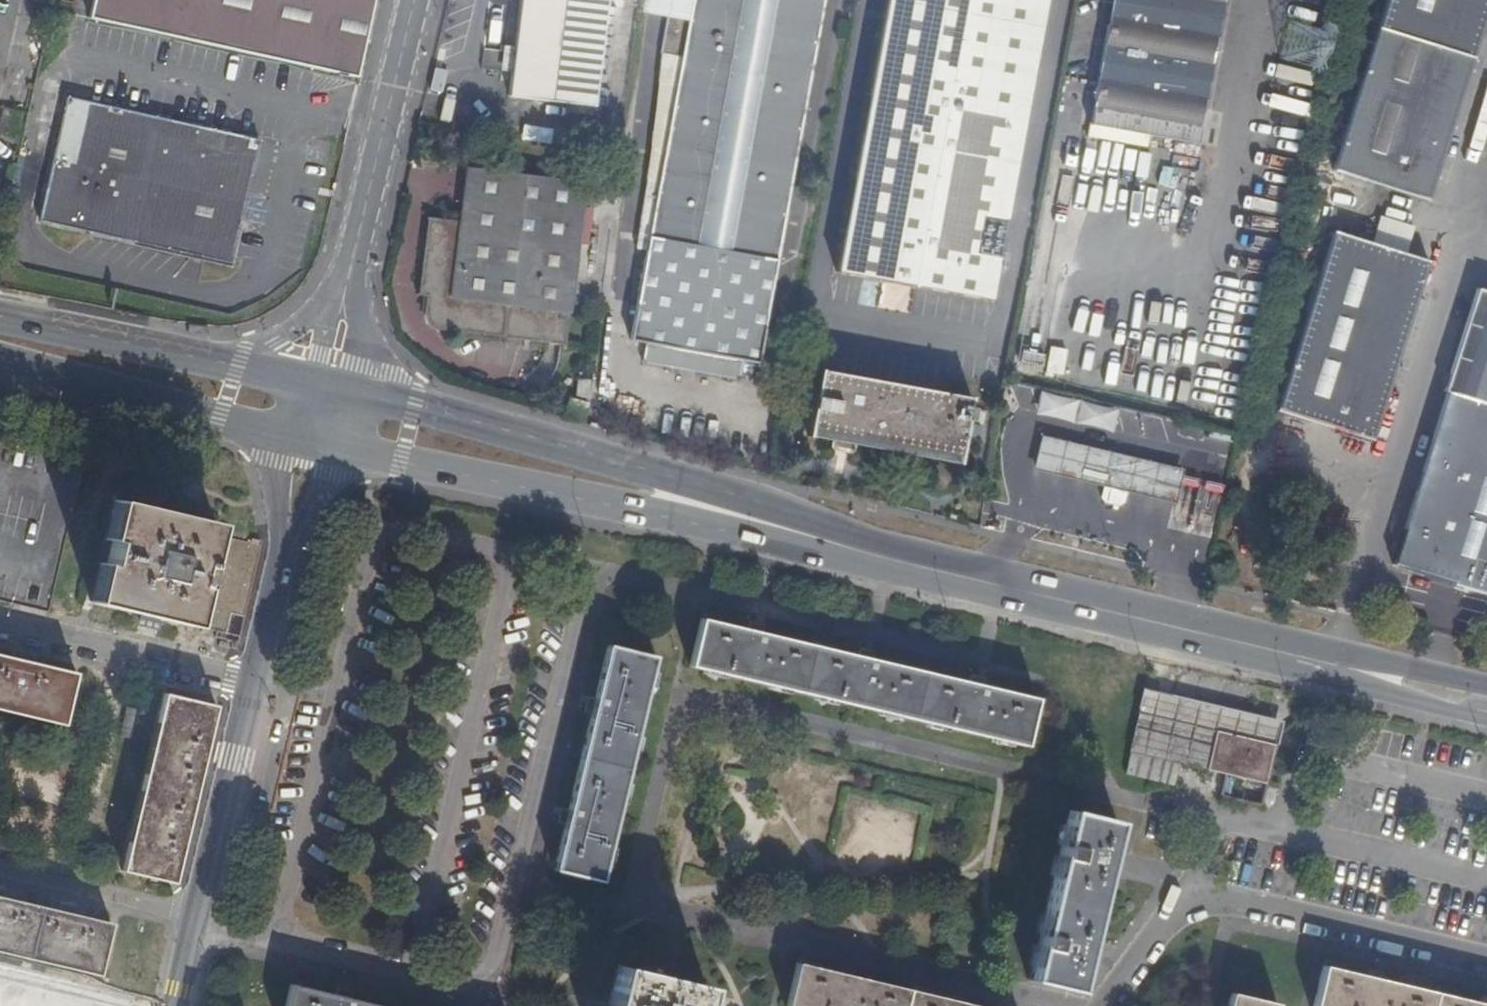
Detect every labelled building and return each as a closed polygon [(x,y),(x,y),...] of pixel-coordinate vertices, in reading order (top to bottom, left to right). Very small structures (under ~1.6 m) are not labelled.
[(354,78),(363,36),(372,0),(91,0),(87,18),(196,43),(354,78)] [(506,91),(593,103),(605,0),(517,0),(506,91)] [(697,375),(736,382),(741,362),(756,365),(792,167),(821,0),(643,0),(641,14),(667,18),(686,22),(657,185),(645,255),(630,341),(645,344),(701,354),(697,375)] [(989,301),(996,260),(1006,205),(1021,123),(1030,68),(1043,0),(884,0),(865,102),(834,273),(932,291),(989,301)] [(1092,93),(1087,122),(1195,143),(1222,0),(1110,0),(1092,93)] [(1432,205),(1486,31),(1486,0),(1385,0),(1331,173),(1432,205)] [(660,55),(644,183),(657,185),(686,22),(667,18),(660,55)] [(1030,68),(1021,123),(1047,127),(1057,72),(1039,69),(1030,68)] [(593,103),(506,91),(506,96),(592,107),(593,103)] [(245,198),(257,144),(206,133),(65,102),(37,221),(230,263),(245,198)] [(522,125),(520,140),(561,147),(563,133),(522,125)] [(581,149),(617,155),(618,142),(616,141),(583,135),(581,149)] [(275,148),(257,144),(245,198),(264,202),(275,148)] [(435,328),(561,344),(582,175),(569,173),(568,181),(527,176),(464,168),(456,223),(425,218),(424,220),(425,221),(417,293),(415,293),(415,295),(416,295),(414,311),(422,312),(423,318),(425,322),(429,326),(435,328)] [(645,255),(657,185),(644,183),(631,252),(645,255)] [(1006,205),(996,260),(1022,265),(1032,210),(1006,205)] [(1280,409),(1380,440),(1435,265),(1335,234),(1280,409)] [(1486,402),(1486,293),(1476,289),(1444,388),(1486,402)] [(187,333),(207,335),(208,328),(188,326),(188,329),(187,333)] [(641,364),(697,375),(701,354),(645,344),(641,364)] [(831,442),(854,445),(955,463),(954,464),(958,465),(963,436),(965,425),(966,421),(969,421),(971,407),(968,407),(970,397),(966,396),(966,398),(819,373),(819,371),(816,370),(804,438),(807,439),(807,437),(831,442)] [(1436,394),(1383,560),(1486,593),(1486,410),(1436,394)] [(1070,476),(1105,485),(1112,456),(1105,454),(1042,439),(1034,468),(1070,476)] [(853,455),(854,445),(831,442),(830,451),(853,455)] [(1125,504),(1128,490),(1134,461),(1112,456),(1105,485),(1102,499),(1106,504),(1120,508),(1125,504)] [(1134,461),(1128,490),(1176,501),(1183,473),(1179,472),(1134,461)] [(760,491),(761,474),(752,473),(751,489),(760,491)] [(253,548),(253,546),(212,536),(214,527),(115,504),(106,542),(112,543),(107,567),(100,566),(91,605),(191,628),(198,598),(210,600),(203,631),(216,634),(215,640),(230,643),(253,548)] [(261,548),(253,546),(253,548),(230,643),(239,645),(261,548)] [(873,662),(859,658),(762,634),(746,631),(700,619),(689,667),(879,713),(1023,749),(1035,702),(984,689),(969,686),(873,662)] [(746,631),(762,634),(763,628),(748,624),(746,631)] [(569,811),(565,825),(555,870),(603,882),(610,851),(655,659),(608,647),(595,701),(591,715),(569,811)] [(861,652),(859,658),(873,662),(874,655),(861,652)] [(62,726),(75,676),(49,670),(0,658),(0,711),(62,726)] [(970,679),(969,686),(984,689),(985,683),(970,679)] [(1153,706),(1157,696),(1144,693),(1139,717),(1149,719),(1153,706)] [(1277,725),(1157,696),(1153,706),(1149,719),(1152,719),(1147,734),(1155,736),(1154,749),(1139,746),(1136,756),(1204,772),(1213,733),(1221,735),(1272,748),(1277,725)] [(173,886),(215,710),(164,697),(122,873),(173,886)] [(591,715),(595,701),(586,699),(583,713),(591,715)] [(1152,719),(1149,719),(1139,746),(1154,749),(1155,736),(1147,734),(1152,719)] [(1263,786),(1272,748),(1221,735),(1213,733),(1204,772),(1263,786)] [(1130,755),(1136,756),(1139,746),(1132,744),(1130,755)] [(558,824),(565,825),(569,811),(561,809),(558,824)] [(1029,983),(1074,992),(1080,966),(1088,967),(1116,853),(1107,852),(1114,824),(1068,814),(1029,983)] [(98,978),(110,927),(87,922),(0,901),(0,955),(98,978)] [(841,975),(796,964),(786,1005),(972,1005),(969,1005),(953,1002),(947,1001),(857,979),(841,975)] [(1478,1005),(1381,982),(1366,978),(1322,967),(1313,1005),(1483,1005),(1478,1005)] [(708,989),(620,968),(610,1005),(703,1005),(708,989)] [(843,968),(841,975),(857,979),(859,972),(843,968)] [(1368,969),(1366,978),(1381,982),(1383,973),(1368,969)] [(334,997),(289,987),(285,1005),(371,1005),(354,1002),(334,997)] [(336,989),(334,997),(354,1002),(356,994),(336,989)] [(953,1002),(969,1005),(971,998),(955,994),(953,1002)] [(1275,1005),(1229,994),(1226,1005),(1275,1005)] [(1483,1005),(1486,1005),(1486,999),(1480,997),(1478,1005),(1483,1005)]
